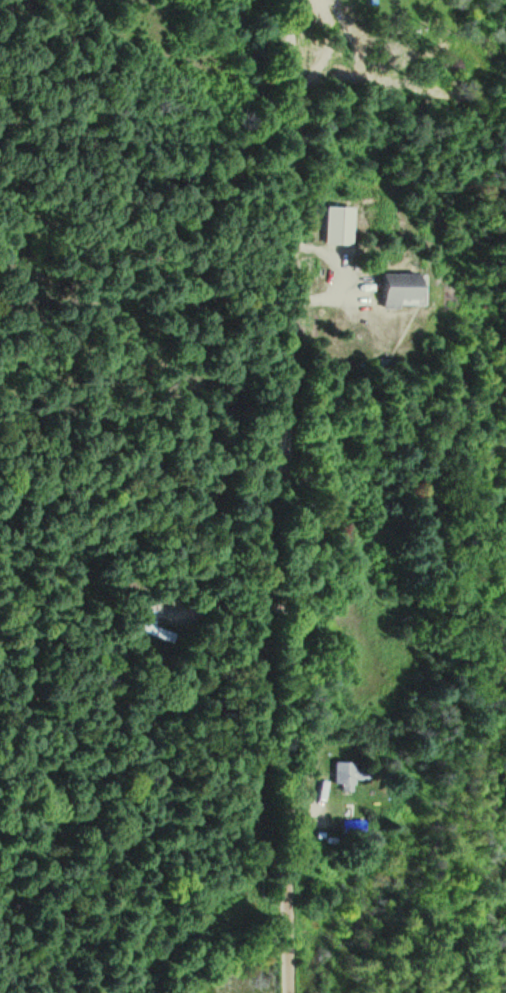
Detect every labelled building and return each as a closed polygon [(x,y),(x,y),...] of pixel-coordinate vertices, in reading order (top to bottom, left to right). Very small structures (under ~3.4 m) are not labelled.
[(431,306),(431,273),(389,273),(389,305),(431,306)] [(178,645),(182,632),(141,617),(136,629),(178,645)] [(342,762),(342,791),(359,791),(359,777),(368,777),(368,762),(342,762)] [(370,839),(370,820),(346,820),(346,839),(370,839)]
